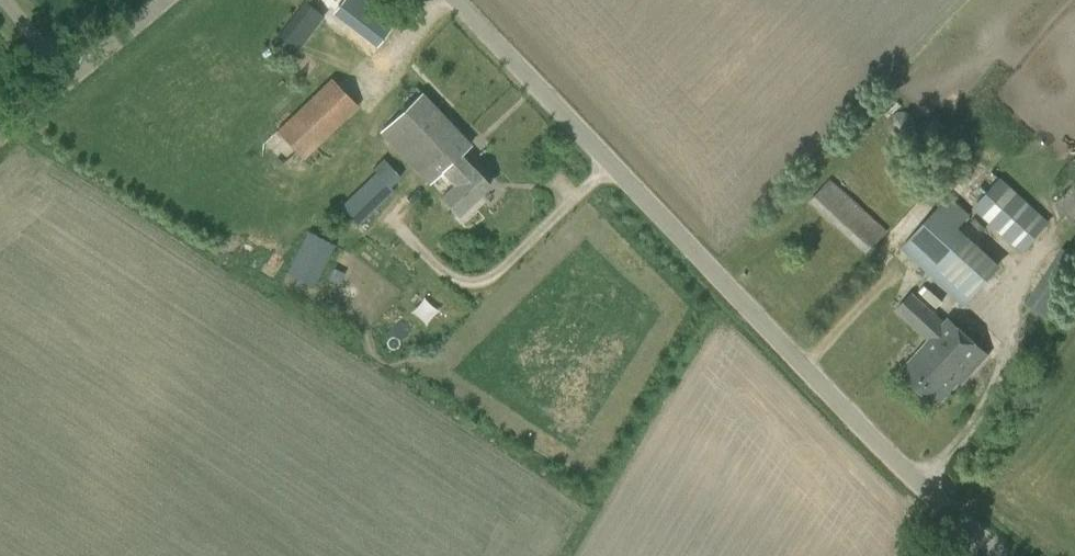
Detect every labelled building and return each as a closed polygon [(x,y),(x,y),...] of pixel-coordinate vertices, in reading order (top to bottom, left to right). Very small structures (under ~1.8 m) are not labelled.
[(367,54),(400,15),(380,0),(305,0),(274,40),(294,56),(327,12),(341,24),(336,28),(367,54)] [(303,161),(358,107),(331,78),(275,131),(303,161)] [(495,192),(489,185),(460,156),(443,173),(454,184),(441,197),(458,215),(478,196),(484,202),(495,192)] [(372,168),(375,172),(340,207),(357,226),(394,191),(390,188),(402,178),(383,157),(372,168)] [(867,255),(888,231),(830,178),(810,202),(867,255)] [(1048,220),(1002,179),(975,210),(1019,252),(1048,220)] [(1057,204),(1074,220),(1074,184),(1057,204)] [(970,215),(949,196),(900,249),(962,306),(999,264),(959,228),(970,215)] [(308,231),(286,273),(313,287),(335,245),(308,231)] [(926,341),(943,322),(912,292),(895,311),(926,341)] [(920,350),(919,351),(900,371),(938,405),(958,383),(962,387),(990,355),(948,316),(943,322),(926,341),(919,349),(920,350)]
